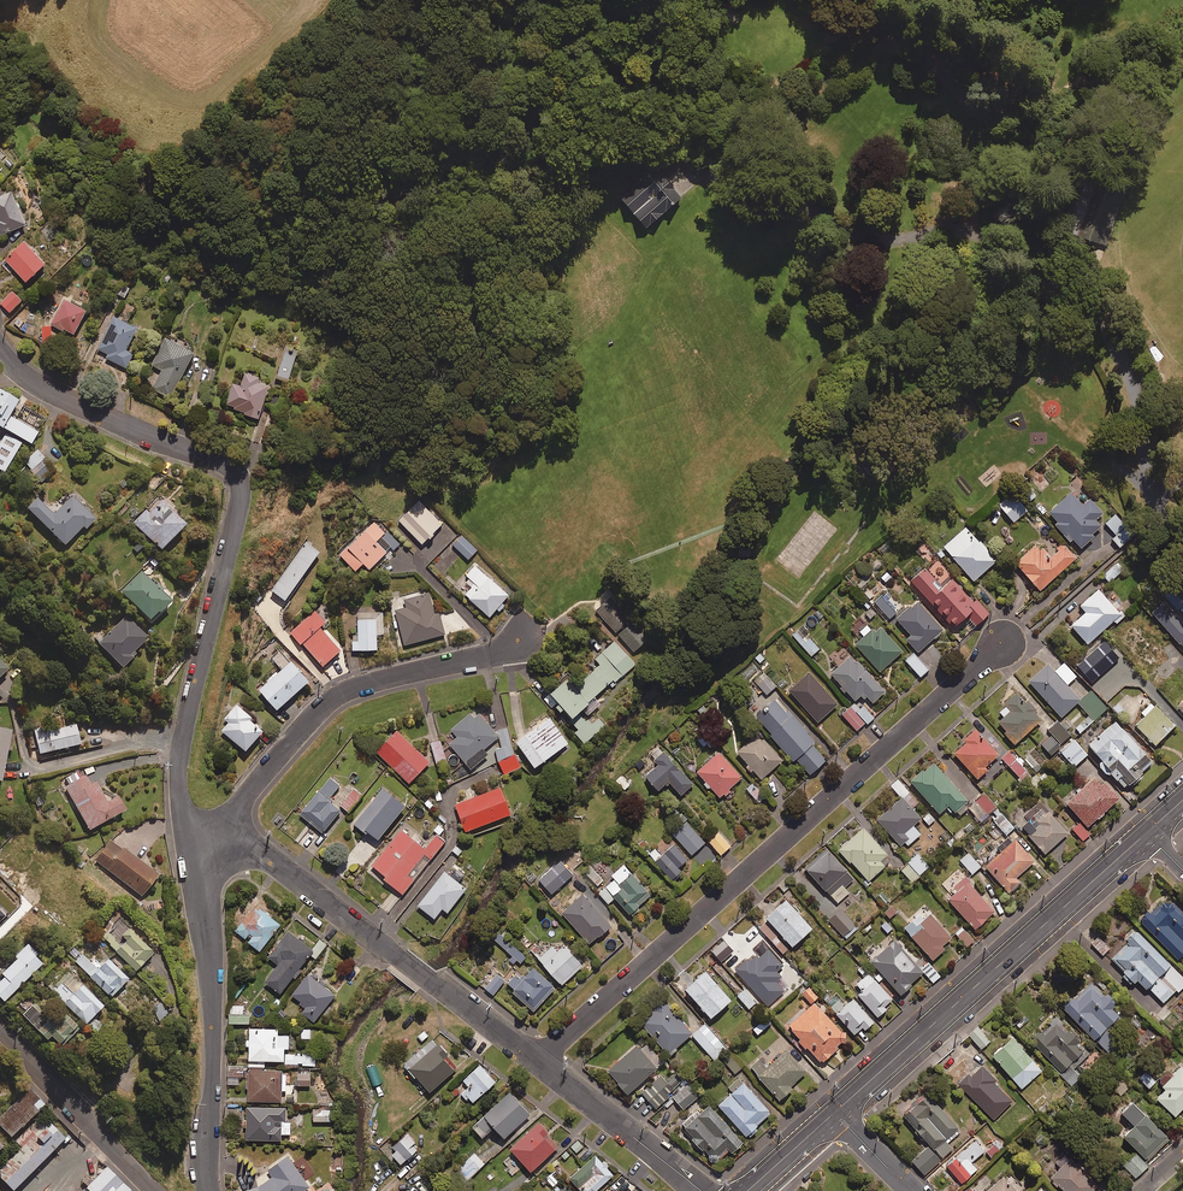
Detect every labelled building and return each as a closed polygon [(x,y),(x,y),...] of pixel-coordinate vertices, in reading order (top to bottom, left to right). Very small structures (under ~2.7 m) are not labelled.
[(618,195),(644,226),(679,196),(654,166),(618,195)] [(1074,232),(1105,243),(1127,180),(1096,169),(1074,232)] [(14,191),(0,197),(0,229),(2,235),(28,224),(14,191)] [(60,232),(51,223),(44,229),(53,239),(60,232)] [(25,241),(6,258),(8,261),(3,265),(10,272),(15,268),(27,282),(46,264),(25,241)] [(122,283),(116,293),(124,298),(130,288),(122,283)] [(23,301),(13,291),(1,303),(11,312),(23,301)] [(88,310),(65,298),(52,324),(75,336),(88,310)] [(139,328),(115,316),(99,349),(109,354),(107,358),(128,368),(135,353),(128,350),(139,328)] [(195,353),(167,338),(153,364),(164,371),(154,389),(171,398),(195,353)] [(297,354),(285,351),(277,378),(289,382),(297,354)] [(245,370),(237,359),(226,368),(235,379),(245,370)] [(262,377),(247,372),(243,386),(234,383),(226,407),(260,418),(271,385),(260,382),(262,377)] [(13,412),(19,401),(0,390),(0,427),(3,429),(13,412)] [(13,412),(3,429),(32,445),(46,418),(35,411),(29,421),(13,412)] [(6,434),(0,444),(0,470),(5,473),(22,444),(6,434)] [(52,473),(36,453),(24,462),(41,482),(52,473)] [(1027,512),(1011,494),(998,505),(1014,523),(1027,512)] [(1082,506),(1071,494),(1050,514),(1059,524),(1057,527),(1070,542),(1073,540),(1081,549),(1103,529),(1096,521),(1103,514),(1089,500),(1082,506)] [(64,506),(61,503),(51,512),(38,498),(28,508),(65,546),(84,527),(87,530),(96,520),(73,497),(64,506)] [(187,525),(162,500),(150,513),(147,509),(134,523),(162,551),(187,525)] [(398,521),(421,544),(428,538),(430,541),(434,536),(432,534),(442,525),(419,501),(398,521)] [(1117,537),(1112,541),(1120,549),(1135,534),(1115,514),(1105,524),(1117,537)] [(362,562),(370,570),(392,548),(394,550),(401,544),(388,531),(386,533),(374,521),(340,555),(355,570),(362,562)] [(996,562),(966,528),(944,547),(974,582),(996,562)] [(477,550),(462,535),(452,545),(468,560),(477,550)] [(321,551),(306,541),(272,590),(286,600),(321,551)] [(1062,544),(1049,556),(1042,548),(1039,551),(1034,547),(1015,564),(1040,592),(1076,559),(1062,544)] [(1124,570),(1117,563),(1103,576),(1109,583),(1124,570)] [(455,586),(488,618),(496,609),(500,612),(505,606),(502,603),(508,597),(474,566),(455,586)] [(988,616),(953,576),(942,586),(926,568),(910,582),(936,611),(935,612),(952,631),(967,617),(975,627),(988,616)] [(173,602),(142,571),(122,591),(153,622),(173,602)] [(1124,618),(1099,590),(1080,607),(1086,613),(1071,627),(1088,645),(1114,621),(1117,624),(1124,618)] [(436,613),(430,593),(406,599),(408,607),(396,610),(406,645),(446,634),(440,612),(436,613)] [(897,613),(881,595),(874,602),(889,620),(897,613)] [(630,620),(610,599),(596,612),(616,634),(630,620)] [(943,632),(917,602),(897,619),(910,636),(906,640),(917,653),(943,632)] [(875,615),(869,607),(862,612),(868,620),(875,615)] [(326,622),(315,610),(291,632),(302,644),(303,643),(324,666),(342,650),(321,627),(326,622)] [(384,611),(358,612),(359,634),(353,635),(353,650),(378,650),(378,634),(385,634),(384,611)] [(149,638),(126,615),(99,644),(124,669),(137,655),(135,652),(149,638)] [(806,634),(818,624),(812,616),(800,626),(796,621),(786,630),(791,637),(794,634),(812,656),(819,650),(806,634)] [(647,640),(632,623),(619,635),(635,652),(647,640)] [(875,634),(867,626),(860,632),(865,638),(856,645),(880,672),(901,653),(880,629),(875,634)] [(552,708),(553,707),(559,714),(563,710),(580,729),(575,734),(581,740),(586,735),(590,739),(604,726),(597,718),(590,724),(585,718),(600,705),(594,698),(609,684),(611,686),(635,665),(614,642),(594,660),(599,665),(579,683),(571,674),(543,699),(552,708)] [(885,693),(847,650),(837,659),(842,665),(831,674),(855,701),(861,696),(863,699),(866,697),(873,704),(885,693)] [(278,710),(311,682),(293,661),(291,663),(281,651),(273,659),(282,670),(260,689),(278,710)] [(928,670),(913,654),(905,661),(920,677),(928,670)] [(9,669),(0,660),(0,678),(9,669)] [(1076,677),(1064,664),(1054,673),(1047,665),(1029,682),(1062,718),(1080,701),(1067,686),(1076,677)] [(1172,676),(1167,669),(1159,675),(1165,682),(1172,676)] [(1140,670),(1132,677),(1138,684),(1146,677),(1140,670)] [(767,695),(782,681),(778,677),(772,683),(763,673),(754,682),(767,695)] [(837,705),(809,673),(790,691),(818,723),(837,705)] [(1180,681),(1175,675),(1164,684),(1170,690),(1180,681)] [(1156,690),(1146,679),(1140,685),(1150,696),(1156,690)] [(1108,709),(1091,691),(1078,704),(1094,721),(1108,709)] [(1042,721),(1017,692),(1003,703),(1011,712),(996,725),(1014,745),(1042,721)] [(812,745),(814,743),(777,698),(766,707),(770,711),(759,720),(793,762),(796,759),(810,775),(826,762),(812,745)] [(1155,707),(1151,703),(1142,713),(1146,716),(1136,726),(1155,746),(1176,726),(1156,705),(1155,707)] [(254,717),(237,704),(225,719),(229,722),(223,730),(248,751),(264,731),(251,721),(254,717)] [(865,724),(867,726),(874,720),(863,706),(855,713),(865,724)] [(865,724),(855,713),(850,708),(842,715),(857,731),(865,724)] [(473,720),(469,715),(451,730),(458,738),(450,745),(470,770),(487,756),(483,751),(498,738),(479,716),(473,720)] [(568,745),(549,719),(516,743),(534,769),(568,745)] [(1047,731),(1060,745),(1070,736),(1057,722),(1047,731)] [(1153,764),(1115,722),(1089,747),(1103,762),(1098,766),(1108,776),(1110,774),(1125,790),(1153,764)] [(81,745),(77,724),(35,733),(40,754),(81,745)] [(2,782),(13,731),(0,728),(0,782),(2,782)] [(431,763),(399,731),(378,752),(410,784),(431,763)] [(998,756),(975,732),(953,754),(978,780),(987,771),(985,768),(998,756)] [(782,761),(759,734),(737,753),(761,780),(782,761)] [(1061,748),(1050,736),(1040,744),(1052,756),(1061,748)] [(1088,755),(1073,740),(1060,752),(1074,768),(1088,755)] [(692,786),(658,748),(651,755),(660,765),(646,778),(659,792),(669,783),(681,796),(692,786)] [(741,778),(718,753),(697,773),(720,798),(741,778)] [(1031,777),(1009,753),(1002,759),(1024,783),(1031,777)] [(515,755),(499,763),(505,774),(521,766),(515,755)] [(939,814),(949,805),(956,813),(957,812),(960,816),(968,808),(965,804),(967,802),(932,763),(911,782),(939,814)] [(91,784),(87,776),(81,779),(77,771),(60,781),(89,832),(126,811),(119,797),(108,803),(96,781),(91,784)] [(342,811),(333,804),(338,798),(334,794),(341,786),(331,778),(301,815),(324,833),(342,811)] [(1083,789),(1081,787),(1064,801),(1087,828),(1119,801),(1107,787),(1104,790),(1094,779),(1083,789)] [(919,803),(898,780),(891,787),(901,799),(877,820),(900,847),(905,843),(908,846),(920,835),(913,826),(921,820),(912,809),(919,803)] [(407,806),(385,788),(356,824),(368,834),(370,831),(380,840),(407,806)] [(510,815),(500,788),(455,805),(465,832),(510,815)] [(363,796),(355,789),(342,805),(350,812),(363,796)] [(996,807),(984,794),(968,809),(980,822),(996,807)] [(1040,802),(1024,816),(1029,821),(1021,829),(1045,855),(1068,834),(1040,802)] [(1014,828),(1002,814),(994,821),(1006,836),(1014,828)] [(705,843),(686,822),(673,835),(692,856),(705,843)] [(1091,834),(1079,822),(1071,829),(1083,841),(1091,834)] [(887,856),(863,829),(838,851),(849,863),(851,862),(868,882),(885,868),(880,862),(887,856)] [(426,849),(402,830),(373,866),(387,877),(385,879),(404,894),(446,842),(438,835),(426,849)] [(731,847),(720,833),(709,842),(719,856),(731,847)] [(159,876),(112,840),(96,861),(143,897),(159,876)] [(1034,862),(1015,841),(985,867),(1009,894),(1020,884),(1015,879),(1034,862)] [(649,855),(671,881),(683,871),(681,868),(688,862),(674,846),(661,857),(655,849),(649,855)] [(853,880),(826,851),(806,871),(837,904),(849,893),(844,888),(853,880)] [(981,867),(969,853),(960,861),(972,875),(981,867)] [(929,866),(916,855),(901,872),(913,883),(929,866)] [(651,896),(623,866),(611,877),(614,880),(599,894),(608,905),(615,899),(630,915),(651,896)] [(603,881),(591,868),(585,874),(597,887),(603,881)] [(466,891),(444,873),(417,906),(434,920),(442,910),(447,914),(466,891)] [(994,913),(964,879),(954,888),(958,892),(948,900),(975,930),(994,913)] [(610,928),(582,896),(561,914),(589,946),(610,928)] [(1140,921),(1181,960),(1182,958),(1182,920),(1161,899),(1140,921)] [(773,945),(783,956),(812,930),(786,901),(766,919),(768,922),(759,929),(773,945)] [(273,917),(274,915),(268,911),(267,913),(258,905),(237,931),(246,939),(249,935),(253,939),(250,942),(261,951),(282,925),(273,917)] [(11,918),(0,906),(0,928),(11,918)] [(897,914),(891,907),(884,912),(890,920),(897,914)] [(857,927),(841,910),(828,921),(844,939),(857,927)] [(950,939),(931,915),(921,923),(917,918),(904,928),(931,962),(945,950),(942,946),(950,939)] [(894,930),(886,921),(880,926),(888,935),(894,930)] [(108,931),(102,937),(136,972),(155,954),(130,928),(120,937),(125,943),(122,946),(108,931)] [(974,941),(964,930),(957,937),(967,947),(974,941)] [(266,982),(282,994),(295,977),(297,979),(303,971),(300,970),(312,954),(317,958),(328,945),(321,939),(313,949),(290,932),(270,958),(280,965),(266,982)] [(1171,965),(1137,933),(1112,958),(1146,990),(1171,965)] [(526,958),(499,934),(494,940),(520,964),(526,958)] [(1112,947),(1100,936),(1092,944),(1103,956),(1112,947)] [(871,963),(902,996),(912,987),(910,985),(923,973),(932,983),(940,976),(923,957),(915,965),(894,942),(871,963)] [(43,965),(35,957),(38,955),(28,945),(16,956),(18,959),(2,975),(5,978),(0,983),(0,998),(5,1002),(43,965)] [(783,956),(773,945),(762,954),(760,951),(755,955),(757,958),(743,971),(770,1001),(800,975),(783,956)] [(583,966),(566,946),(558,952),(552,946),(537,959),(561,986),(583,966)] [(99,970),(83,955),(75,963),(112,998),(129,981),(108,960),(99,970)] [(362,971),(353,964),(343,979),(351,985),(362,971)] [(554,990),(534,970),(522,982),(516,976),(507,985),(534,1011),(554,990)] [(327,984),(311,971),(293,995),(308,1007),(303,1012),(315,1022),(337,996),(325,986),(327,984)] [(731,1001),(705,972),(684,991),(710,1020),(731,1001)] [(86,1026),(100,1013),(105,1008),(73,974),(54,992),(86,1026)] [(858,995),(878,1018),(886,1011),(884,1008),(892,1001),(869,974),(856,985),(862,991),(858,995)] [(504,981),(495,975),(484,989),(493,996),(504,981)] [(1094,982),(1063,1009),(1092,1042),(1123,1015),(1094,982)] [(756,1003),(744,989),(737,996),(749,1009),(756,1003)] [(830,1007),(854,1036),(862,1029),(864,1031),(873,1024),(853,1000),(843,1008),(837,1001),(830,1007)] [(154,1019),(158,1023),(169,1013),(159,1002),(153,1008),(159,1015),(154,1019)] [(692,1036),(662,1003),(641,1023),(671,1056),(692,1036)] [(65,1015),(55,1026),(43,1013),(44,1012),(37,1004),(24,1017),(49,1042),(53,1038),(63,1049),(81,1031),(65,1015)] [(814,1004),(788,1029),(797,1038),(794,1040),(804,1051),(806,1049),(821,1065),(839,1048),(837,1047),(841,1044),(845,1044),(846,1033),(841,1032),(814,1004)] [(244,1015),(244,1006),(232,1006),(232,1016),(230,1016),(230,1024),(250,1024),(250,1015),(244,1015)] [(86,1026),(82,1030),(87,1036),(92,1031),(96,1036),(109,1023),(100,1013),(86,1026)] [(1057,1021),(1034,1040),(1064,1074),(1087,1054),(1057,1021)] [(726,1048),(706,1026),(692,1038),(713,1060),(726,1048)] [(977,1026),(968,1034),(982,1050),(991,1042),(977,1026)] [(250,1040),(246,1040),(246,1047),(250,1047),(250,1061),(304,1062),(304,1066),(316,1066),(317,1054),(286,1053),(286,1048),(290,1048),(290,1035),(279,1035),(279,1030),(251,1029),(250,1040)] [(1107,1033),(1097,1042),(1126,1071),(1136,1061),(1107,1033)] [(1013,1038),(991,1057),(1021,1090),(1042,1071),(1013,1038)] [(432,1092),(456,1071),(444,1058),(450,1054),(440,1044),(438,1045),(433,1039),(406,1064),(432,1092)] [(656,1070),(636,1047),(607,1073),(627,1096),(656,1070)] [(805,1074),(786,1051),(766,1069),(758,1061),(750,1068),(780,1101),(793,1090),(790,1088),(805,1074)] [(743,1067),(732,1056),(725,1063),(736,1074),(743,1067)] [(497,1083),(482,1065),(464,1080),(470,1087),(462,1094),(471,1105),(497,1083)] [(244,1077),(244,1067),(229,1066),(228,1084),(239,1084),(240,1077),(244,1077)] [(264,1068),(250,1068),(250,1101),(283,1102),(283,1091),(287,1091),(287,1071),(264,1071),(264,1068)] [(1181,1068),(1153,1097),(1175,1119),(1182,1111),(1182,1070),(1181,1068)] [(1156,1082),(1146,1073),(1139,1080),(1149,1089),(1156,1082)] [(311,1085),(310,1074),(299,1074),(299,1086),(311,1085)] [(667,1083),(661,1075),(644,1090),(659,1106),(670,1097),(667,1095),(680,1083),(674,1076),(667,1083)] [(1130,1088),(1123,1080),(1114,1088),(1121,1096),(1130,1088)] [(699,1096),(689,1084),(673,1098),(684,1110),(699,1096)] [(770,1114),(743,1084),(718,1106),(747,1138),(757,1130),(755,1128),(770,1114)] [(29,1087),(0,1117),(0,1120),(17,1136),(47,1105),(29,1087)] [(511,1094),(474,1127),(484,1139),(497,1127),(506,1138),(531,1116),(511,1094)] [(928,1095),(903,1117),(934,1151),(935,1150),(945,1141),(958,1129),(928,1095)] [(1167,1139),(1131,1104),(1121,1114),(1134,1127),(1122,1139),(1145,1162),(1167,1139)] [(287,1108),(249,1107),(248,1140),(283,1141),(283,1135),(292,1135),(292,1122),(287,1122),(287,1108)] [(743,1145),(709,1107),(695,1119),(692,1116),(682,1125),(694,1139),(692,1140),(714,1165),(729,1152),(731,1155),(743,1145)] [(333,1109),(315,1109),(315,1121),(333,1121),(333,1109)] [(71,1137),(55,1120),(3,1170),(19,1186),(71,1137)] [(559,1147),(538,1124),(512,1149),(533,1172),(559,1147)] [(418,1142),(408,1133),(390,1153),(404,1165),(417,1150),(414,1146),(418,1142)] [(935,1150),(942,1159),(953,1149),(945,1141),(935,1150)] [(975,1141),(947,1166),(963,1184),(978,1170),(972,1163),(985,1152),(975,1141)] [(999,1152),(994,1146),(986,1152),(992,1158),(999,1152)] [(941,1162),(927,1147),(911,1162),(925,1177),(941,1162)] [(1134,1155),(1123,1166),(1135,1179),(1147,1168),(1134,1155)] [(597,1156),(572,1179),(583,1190),(598,1190),(615,1175),(597,1156)] [(289,1157),(268,1172),(272,1178),(259,1188),(247,1190),(306,1190),(310,1188),(289,1157)] [(1050,1179),(1063,1190),(1093,1190),(1098,1187),(1070,1159),(1050,1179)] [(108,1168),(86,1190),(87,1190),(130,1190),(108,1168)] [(550,1171),(541,1178),(544,1182),(548,1179),(554,1187),(560,1182),(550,1171)] [(1003,1177),(988,1190),(1016,1190),(1003,1177)]
